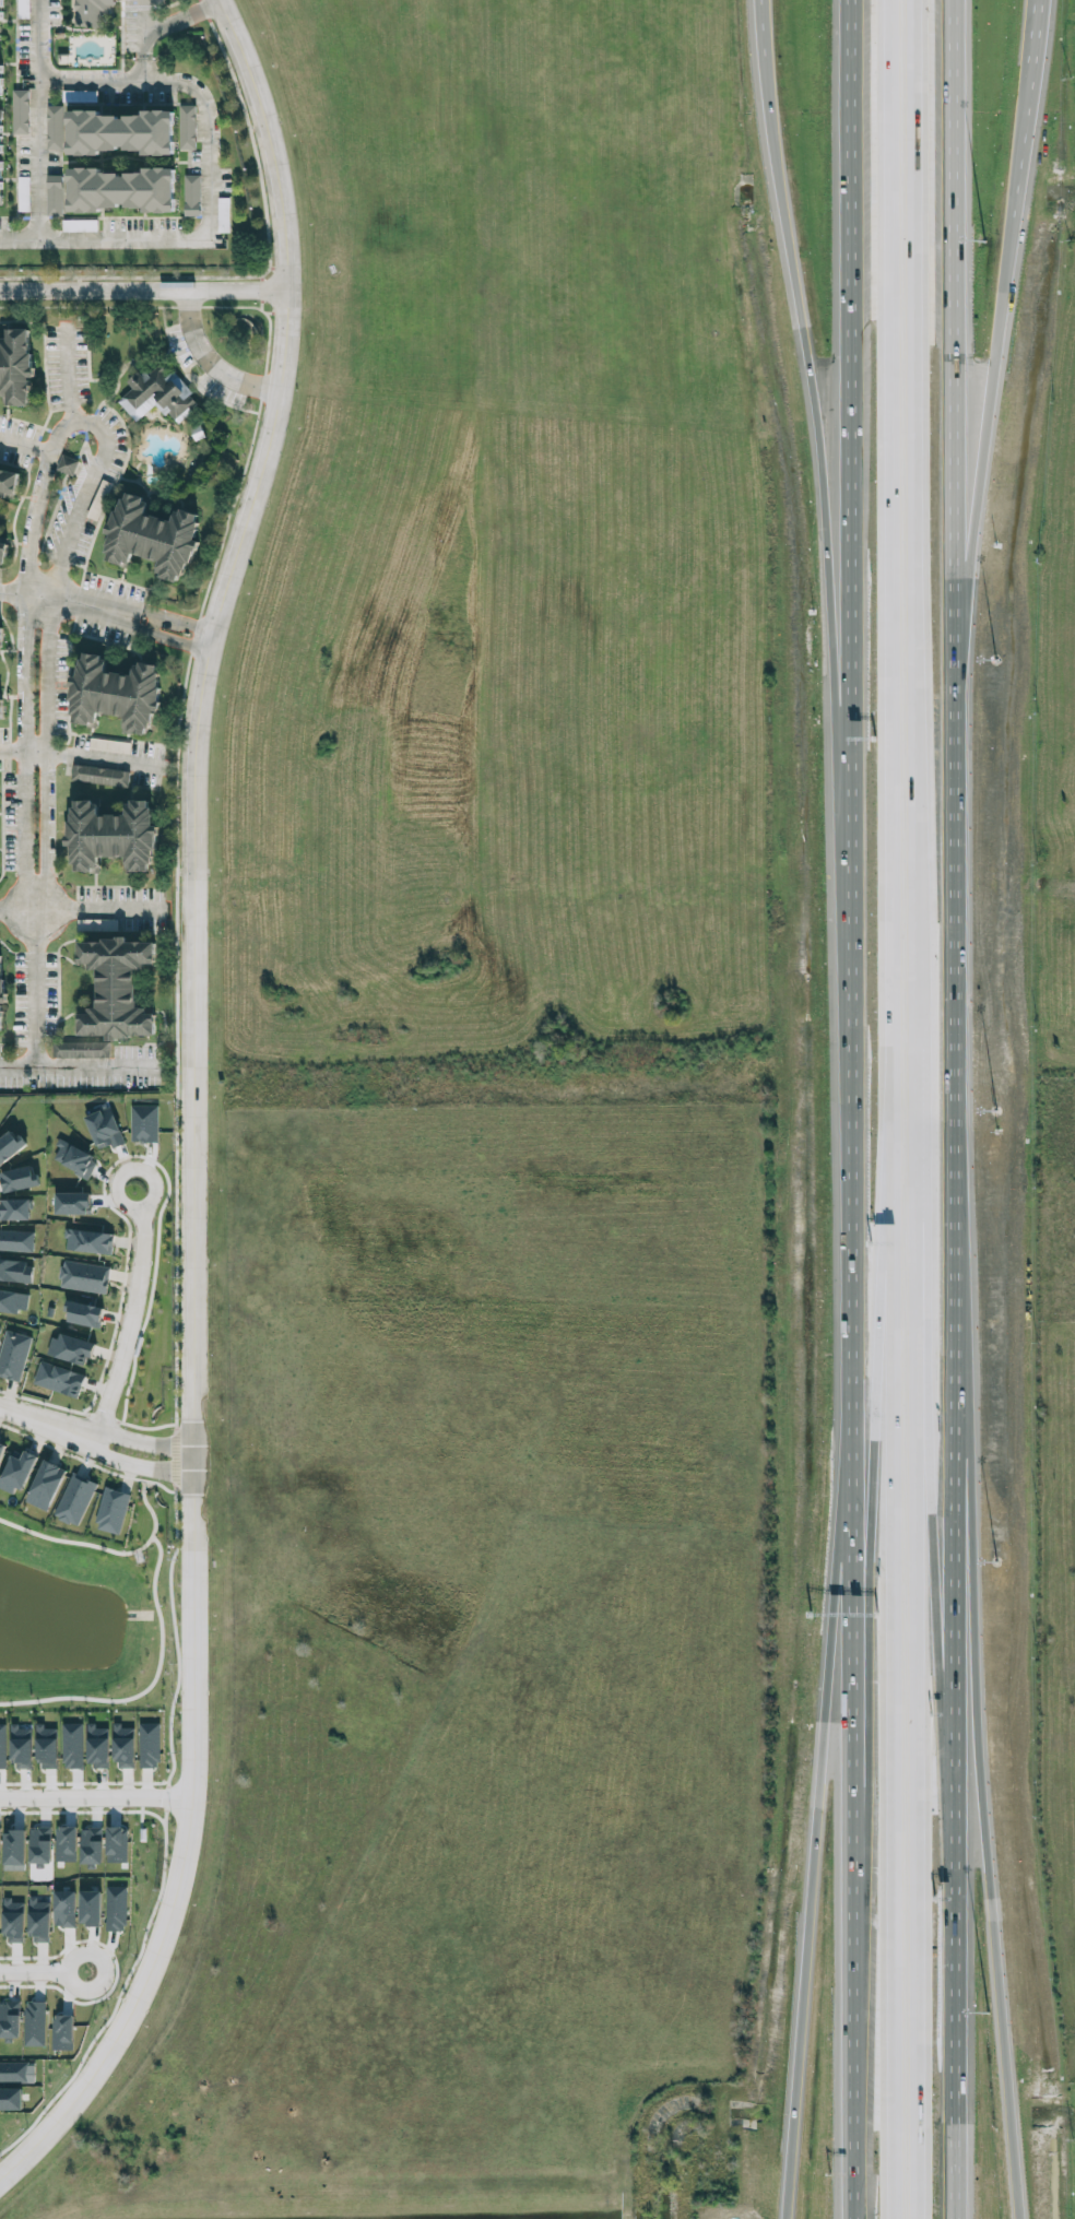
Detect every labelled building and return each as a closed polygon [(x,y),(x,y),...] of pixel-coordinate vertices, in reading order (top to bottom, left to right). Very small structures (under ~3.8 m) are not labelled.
[(28,0),(17,0),(17,18),(28,18),(28,0)] [(75,25),(104,25),(104,13),(111,13),(111,0),(75,0),(75,25)] [(11,134),(28,134),(28,90),(12,89),(11,134)] [(62,150),(63,106),(46,105),(45,149),(62,150)] [(195,105),(179,105),(179,149),(195,149),(195,105)] [(70,109),(70,152),(177,152),(177,109),(70,109)] [(178,209),(178,167),(70,166),(70,209),(178,209)] [(46,217),(62,217),(61,175),(46,175),(46,217)] [(183,215),(200,215),(200,175),(183,175),(183,215)] [(28,211),(29,177),(18,177),(17,211),(28,211)] [(217,232),(228,232),(228,197),(217,197),(217,232)] [(96,231),(96,219),(62,220),(62,231),(96,231)] [(33,328),(8,327),(8,346),(0,346),(0,386),(8,386),(7,404),(32,404),(33,328)] [(135,421),(156,404),(165,415),(169,412),(177,423),(194,409),(186,398),(190,393),(162,358),(129,385),(132,389),(118,400),(135,421)] [(78,460),(62,454),(55,469),(72,476),(78,460)] [(19,498),(22,467),(0,465),(0,496),(19,498)] [(86,516),(97,521),(112,484),(101,479),(86,516)] [(184,583),(193,539),(194,539),(199,514),(174,509),(172,520),(145,515),(149,499),(120,492),(111,535),(110,535),(104,561),(129,567),(132,554),(158,560),(155,577),(184,583)] [(10,538),(0,537),(0,562),(8,563),(10,538)] [(157,734),(162,663),(137,662),(137,672),(108,671),(109,654),(79,652),(74,723),(98,725),(98,713),(126,716),(125,732),(157,734)] [(88,749),(129,753),(130,741),(90,737),(88,749)] [(129,771),(72,764),(70,780),(127,787),(129,771)] [(73,800),(72,871),(101,872),(101,858),(127,858),(126,872),(155,872),(157,800),(129,800),(129,814),(99,814),(101,800),(73,800)] [(79,920),(80,931),(117,930),(117,919),(79,920)] [(80,1038),(157,1038),(158,1014),(149,1014),(149,1008),(139,1008),(140,968),(157,968),(157,941),(82,941),(82,968),(101,968),(99,1010),(81,1010),(80,1038)] [(3,1031),(3,1004),(8,1003),(9,993),(7,993),(7,979),(3,979),(2,955),(0,955),(0,1031),(3,1031)] [(109,1042),(52,1041),(52,1057),(108,1058),(109,1042)] [(157,1105),(131,1105),(130,1142),(157,1142),(157,1105)] [(84,1116),(97,1150),(110,1145),(111,1148),(124,1144),(110,1107),(84,1116)] [(26,1146),(14,1129),(0,1138),(0,1165),(26,1146)] [(89,1177),(97,1157),(57,1140),(54,1146),(58,1148),(52,1162),(89,1177)] [(38,1185),(33,1165),(0,1173),(0,1177),(4,1193),(38,1185)] [(54,1214),(91,1215),(91,1193),(54,1192),(54,1214)] [(29,1219),(29,1199),(0,1199),(0,1220),(29,1219)] [(32,1251),(33,1231),(0,1230),(0,1250),(32,1251)] [(113,1232),(65,1230),(64,1251),(112,1253),(113,1232)] [(0,1259),(0,1280),(30,1284),(33,1263),(0,1259)] [(109,1266),(61,1260),(58,1288),(106,1293),(109,1266)] [(29,1294),(0,1289),(0,1311),(25,1315),(29,1294)] [(67,1321),(98,1329),(103,1308),(67,1299),(64,1311),(69,1313),(67,1321)] [(19,1382),(31,1337),(5,1330),(0,1348),(0,1377),(19,1382)] [(57,1339),(51,1337),(45,1354),(86,1367),(94,1343),(59,1332),(57,1339)] [(84,1375),(39,1361),(32,1384),(77,1398),(84,1375)] [(15,1487),(23,1490),(35,1455),(24,1451),(21,1459),(9,1455),(0,1480),(0,1489),(12,1493),(15,1487)] [(65,1469),(43,1460),(25,1502),(47,1512),(65,1469)] [(52,1517),(76,1527),(96,1483),(72,1472),(52,1517)] [(119,1534),(128,1493),(103,1487),(94,1529),(119,1534)] [(57,1729),(44,1728),(44,1723),(36,1723),(35,1766),(56,1767),(57,1729)] [(82,1769),(82,1723),(62,1723),(61,1768),(82,1769)] [(158,1723),(138,1723),(139,1768),(159,1767),(158,1723)] [(133,1725),(113,1726),(114,1768),(134,1767),(133,1725)] [(31,1768),(31,1726),(11,1726),(11,1768),(31,1768)] [(108,1767),(109,1726),(87,1726),(86,1766),(108,1767)] [(50,1828),(29,1827),(29,1863),(50,1863),(50,1828)] [(55,1861),(75,1862),(76,1827),(56,1827),(55,1861)] [(126,1863),(127,1827),(106,1827),(106,1863),(126,1863)] [(79,1864),(101,1864),(102,1828),(80,1828),(79,1864)] [(25,1831),(3,1830),(3,1864),(24,1865),(25,1831)] [(126,1886),(105,1886),(104,1931),(125,1931),(126,1886)] [(74,1891),(53,1892),(54,1927),(75,1926),(74,1891)] [(80,1925),(100,1926),(101,1891),(80,1891),(80,1925)] [(49,1942),(49,1900),(29,1899),(29,1942),(49,1942)] [(3,1942),(23,1943),(24,1900),(4,1900),(3,1942)] [(85,1949),(85,1917),(67,1917),(67,1949),(85,1949)] [(99,1948),(108,1919),(97,1917),(88,1949),(99,1948)] [(103,1950),(116,1944),(121,1923),(111,1920),(103,1950)] [(23,2046),(44,2046),(45,2002),(24,2001),(23,2046)] [(18,2038),(19,2002),(0,2002),(0,2038),(18,2038)] [(73,2016),(52,2015),(51,2049),(72,2050),(73,2016)] [(28,2080),(28,2061),(0,2062),(0,2081),(28,2080)] [(21,2088),(0,2088),(0,2110),(22,2110),(21,2088)]
